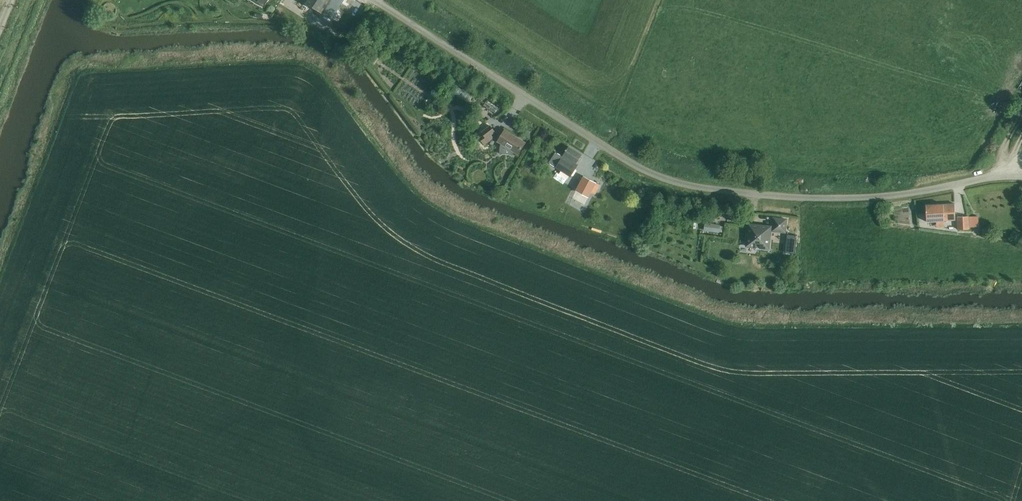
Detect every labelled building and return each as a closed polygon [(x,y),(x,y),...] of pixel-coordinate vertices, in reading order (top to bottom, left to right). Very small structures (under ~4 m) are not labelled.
[(344,0),(301,0),(300,2),(330,21),(344,0)] [(106,1),(105,9),(113,10),(114,2),(106,1)] [(462,86),(458,94),(465,97),(469,90),(462,86)] [(437,96),(430,106),(437,111),(444,101),(437,96)] [(486,102),(483,106),(494,114),(497,109),(486,102)] [(495,132),(490,126),(482,133),(484,135),(480,139),(484,145),(493,138),(491,135),(495,132)] [(525,143),(505,130),(498,141),(502,144),(500,147),(500,150),(501,154),(502,154),(503,153),(504,153),(506,153),(507,153),(508,153),(510,154),(511,154),(512,155),(514,151),(518,154),(525,143)] [(567,151),(561,159),(556,168),(571,177),(576,168),(574,167),(577,164),(582,155),(569,147),(567,150),(566,151),(567,151)] [(584,207),(596,184),(583,177),(571,200),(584,207)] [(926,208),(926,217),(927,224),(956,222),(955,206),(926,208)] [(773,227),(749,225),(746,246),(768,249),(770,231),(785,232),(786,220),(774,218),(773,227)] [(979,218),(969,218),(958,219),(958,232),(969,231),(979,231),(979,218)] [(704,223),(703,231),(719,233),(719,225),(704,223)] [(787,235),(785,253),(795,254),(797,236),(787,235)]
